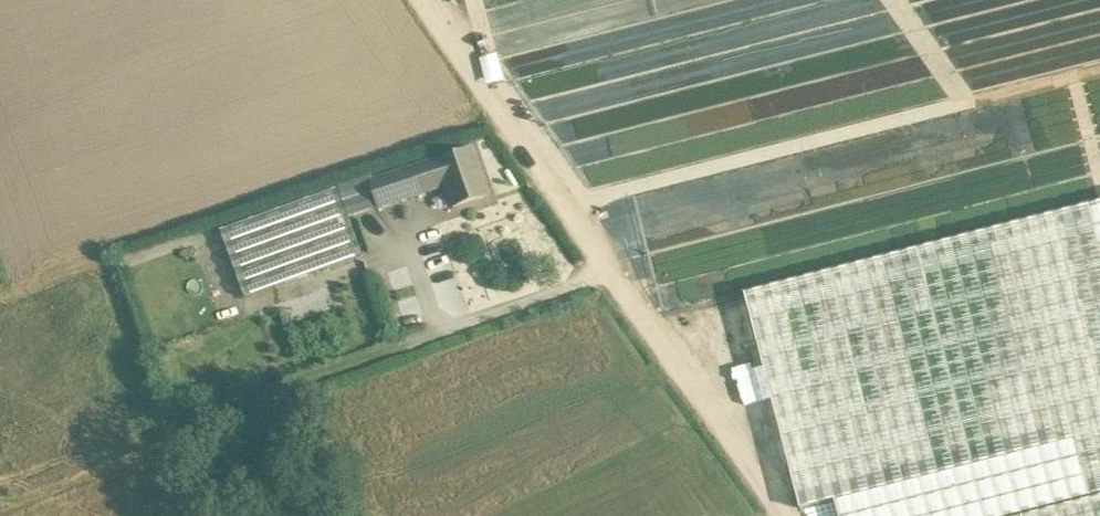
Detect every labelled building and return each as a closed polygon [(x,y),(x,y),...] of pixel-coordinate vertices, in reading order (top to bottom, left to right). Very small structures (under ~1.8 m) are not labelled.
[(474,149),(439,161),(438,161),(374,182),(371,183),(379,206),(445,185),(453,207),(490,195),(474,149)] [(372,176),(339,187),(338,188),(349,216),(379,206),(371,183),(374,182),(372,176)] [(338,188),(221,230),(245,298),(363,255),(349,216),(338,188)] [(745,294),(801,509),(834,500),(838,515),(1024,515),(1099,497),(1099,203),(745,294)] [(1024,515),(1099,515),(1099,497),(1024,515)]
